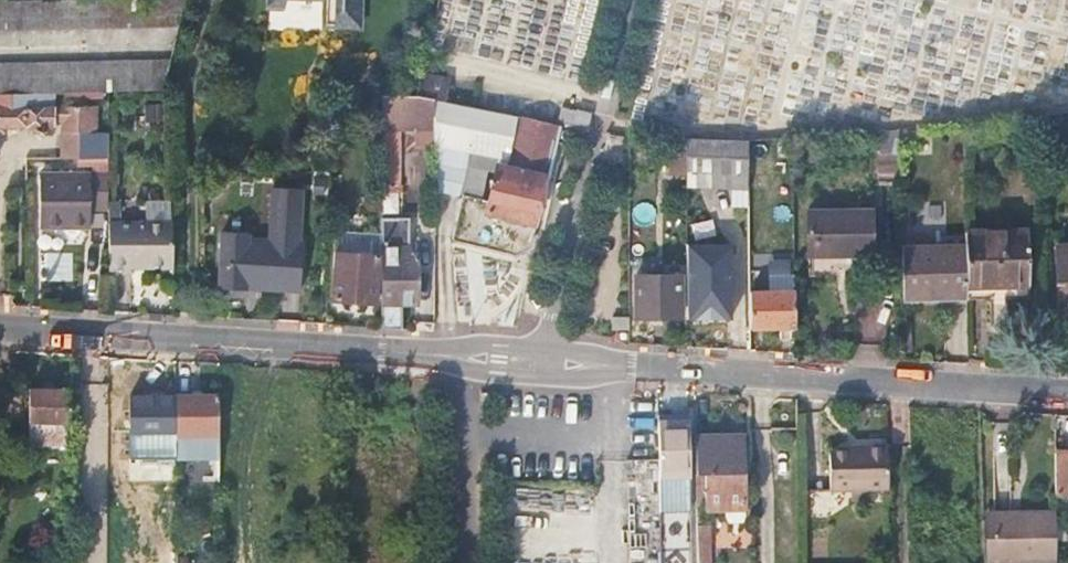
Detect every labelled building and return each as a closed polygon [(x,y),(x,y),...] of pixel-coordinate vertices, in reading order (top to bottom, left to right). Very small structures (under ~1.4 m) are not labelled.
[(186,0),(53,0),(0,1),(0,30),(179,27),(186,0)] [(365,0),(268,0),(267,27),(364,31),(365,0)] [(164,91),(171,64),(0,66),(0,95),(111,93),(164,91)] [(435,101),(444,103),(448,82),(422,77),(418,97),(435,101)] [(463,92),(461,98),(471,101),(472,94),(463,92)] [(435,131),(435,101),(418,97),(416,96),(381,97),(382,130),(401,131),(435,131)] [(531,247),(556,125),(444,103),(435,101),(435,131),(435,145),(473,152),(504,158),(503,164),(510,165),(508,171),(497,168),(490,201),(462,195),(450,239),(515,254),(531,247)] [(2,132),(2,127),(34,127),(33,136),(44,136),(44,127),(53,126),(53,106),(0,108),(0,136),(2,132)] [(62,107),(62,158),(82,157),(80,107),(62,107)] [(80,107),(82,157),(110,157),(110,146),(100,145),(99,107),(80,107)] [(401,229),(401,131),(382,130),(382,208),(382,229),(395,228),(401,229)] [(899,170),(899,130),(878,131),(878,183),(900,183),(899,170)] [(673,174),(686,174),(686,137),(672,136),(673,174)] [(686,174),(686,183),(719,185),(750,187),(750,139),(725,139),(686,137),(686,174)] [(471,164),(497,168),(508,171),(510,165),(503,164),(504,158),(473,152),(471,164)] [(88,161),(89,173),(110,173),(110,161),(88,161)] [(91,190),(110,190),(110,173),(89,173),(39,175),(40,209),(91,207),(91,190)] [(406,178),(405,213),(421,214),(422,179),(406,178)] [(730,202),(750,203),(750,187),(719,185),(718,206),(731,206),(730,202)] [(217,290),(303,293),(307,188),(271,187),(269,234),(220,232),(217,290)] [(367,243),(382,243),(382,229),(382,208),(369,209),(370,220),(366,220),(367,243)] [(809,212),(808,270),(874,270),(875,212),(809,212)] [(131,269),(174,269),(174,255),(174,225),(110,224),(110,276),(132,275),(131,269)] [(382,248),(395,249),(395,228),(382,229),(382,243),(382,248)] [(1027,230),(965,232),(965,246),(966,287),(1029,285),(1027,230)] [(731,246),(689,247),(690,319),(731,319),(731,246)] [(903,300),(966,297),(966,287),(965,246),(902,248),(903,300)] [(1067,321),(1067,246),(1056,246),(1055,282),(1064,282),(1065,321),(1067,321)] [(392,330),(402,330),(402,306),(417,307),(418,258),(412,258),(412,249),(395,249),(382,248),(382,329),(392,330)] [(334,301),(377,302),(378,256),(336,256),(334,301)] [(636,277),(637,318),(681,318),(681,277),(636,277)] [(966,297),(967,302),(1029,300),(1029,285),(966,287),(966,297)] [(751,328),(795,329),(795,293),(751,293),(751,328)] [(28,391),(27,448),(67,447),(68,392),(28,391)] [(220,403),(176,402),(176,465),(220,464),(220,403)] [(688,414),(658,417),(659,477),(689,477),(689,464),(688,414)] [(740,441),(697,444),(698,466),(698,479),(704,479),(706,511),(727,510),(727,503),(748,502),(747,480),(741,479),(740,463),(740,441)] [(831,491),(890,490),(888,446),(865,447),(864,451),(829,455),(831,491)] [(1057,452),(1058,496),(1067,496),(1067,452),(1057,452)] [(1058,514),(996,516),(996,562),(1058,562),(1058,514)] [(661,562),(680,562),(679,516),(660,517),(661,555),(661,562)] [(710,527),(699,526),(700,545),(710,544),(710,527)]
